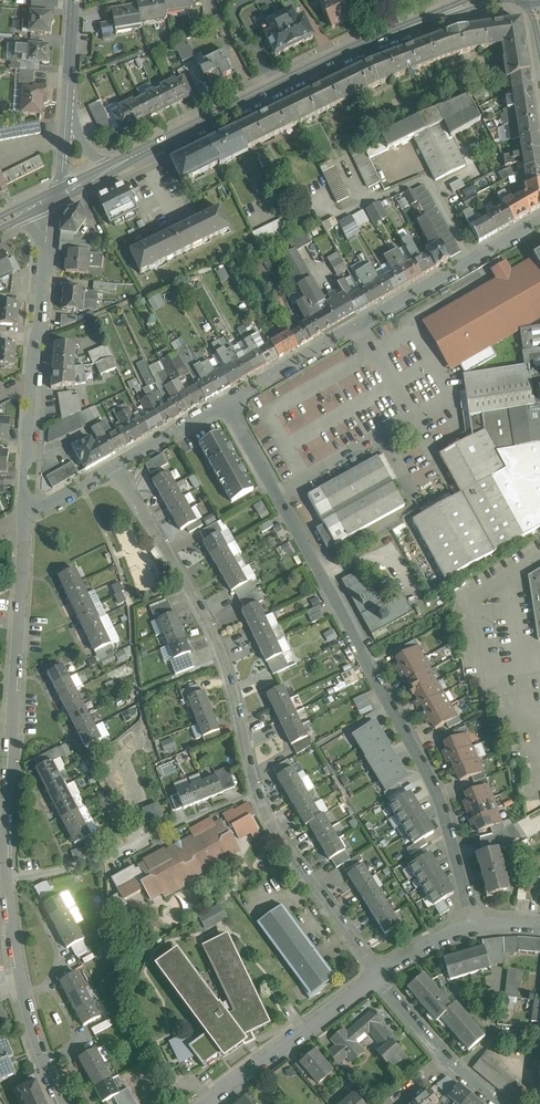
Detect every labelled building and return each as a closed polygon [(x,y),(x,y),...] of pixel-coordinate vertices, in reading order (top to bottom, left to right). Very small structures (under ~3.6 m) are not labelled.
[(137,1),(138,6),(140,20),(141,20),(156,17),(157,20),(167,19),(166,11),(165,11),(163,0),(143,0),(137,1)] [(165,11),(166,11),(181,9),(182,11),(192,10),(190,0),(163,0),(165,11)] [(303,0),(297,0),(295,1),(301,11),(307,8),(303,0)] [(320,4),(332,28),(352,18),(343,0),(329,0),(320,4)] [(138,6),(111,10),(115,32),(116,35),(117,35),(116,29),(131,27),(132,29),(142,28),(141,20),(140,20),(138,6)] [(49,15),(32,13),(32,19),(23,19),(22,28),(31,29),(31,33),(50,34),(50,25),(53,21),(51,17),(51,15),(49,15)] [(303,17),(293,22),(292,21),(287,24),(287,25),(284,26),(294,46),(305,41),(311,39),(311,38),(313,37),(303,17)] [(278,20),(264,27),(268,34),(266,35),(265,35),(275,55),(278,54),(278,55),(283,52),(294,46),(284,26),(282,27),(278,20)] [(503,45),(524,42),(521,21),(484,26),(488,48),(497,46),(503,45)] [(114,23),(100,25),(103,40),(112,38),(111,33),(115,32),(114,23)] [(484,26),(468,29),(446,35),(429,41),(437,62),(451,57),(472,50),(488,48),(484,26)] [(186,39),(174,44),(176,48),(188,43),(186,39)] [(429,41),(388,57),(395,78),(437,62),(429,41)] [(524,42),(503,45),(505,61),(504,61),(507,81),(511,79),(529,71),(524,42)] [(188,43),(176,48),(182,62),(194,57),(188,43)] [(30,46),(15,45),(15,57),(29,57),(29,62),(31,62),(32,63),(33,63),(36,63),(37,64),(38,63),(43,63),(43,64),(49,64),(49,59),(48,58),(49,47),(43,47),(30,46)] [(225,51),(203,62),(207,69),(201,72),(204,78),(206,77),(211,87),(224,81),(222,78),(232,73),(227,63),(230,62),(225,51)] [(370,63),(342,77),(352,98),(377,85),(395,78),(388,57),(370,63)] [(26,62),(11,61),(10,69),(19,70),(26,70),(26,62)] [(26,70),(19,70),(18,86),(33,87),(34,71),(26,70)] [(529,71),(511,79),(512,91),(531,89),(529,71)] [(342,77),(289,103),(299,123),(352,98),(342,77)] [(171,82),(181,102),(183,101),(183,100),(192,96),(183,79),(177,82),(176,80),(171,82)] [(181,102),(171,82),(160,87),(161,90),(159,91),(167,108),(172,106),(173,106),(181,102)] [(33,87),(32,90),(24,89),(22,112),(41,114),(42,99),(45,100),(46,88),(33,87)] [(531,89),(512,91),(513,98),(506,99),(507,109),(515,107),(534,105),(531,89)] [(141,100),(149,117),(158,112),(159,113),(164,110),(167,108),(159,91),(156,93),(154,90),(146,94),(147,97),(141,100)] [(468,97),(419,118),(419,119),(425,131),(414,137),(418,146),(436,181),(466,166),(451,137),(475,124),(478,130),(483,126),(468,97)] [(149,117),(141,100),(135,103),(134,100),(126,104),(136,124),(141,122),(141,121),(149,117)] [(108,116),(100,101),(89,106),(104,136),(115,130),(114,130),(108,116)] [(289,103),(237,128),(247,149),(299,123),(289,103)] [(126,104),(118,108),(119,110),(113,114),(119,127),(121,131),(130,126),(130,127),(136,124),(126,104)] [(515,107),(516,111),(508,113),(510,124),(517,123),(536,120),(534,105),(515,107)] [(119,127),(113,114),(108,116),(114,130),(119,127)] [(419,119),(380,137),(387,151),(407,140),(414,137),(425,131),(419,119)] [(536,120),(517,123),(520,138),(538,135),(536,120)] [(39,121),(33,123),(35,134),(41,133),(39,121)] [(33,123),(27,124),(29,136),(35,134),(33,123)] [(27,124),(21,125),(23,137),(29,136),(27,124)] [(21,125),(15,126),(17,138),(23,137),(21,125)] [(15,126),(9,127),(11,139),(17,138),(15,126)] [(9,127),(3,128),(5,140),(11,139),(9,127)] [(237,128),(208,143),(218,163),(247,149),(237,128)] [(520,138),(522,153),(539,150),(539,145),(538,135),(520,138)] [(418,146),(414,137),(407,140),(413,149),(418,146)] [(208,143),(171,160),(182,182),(219,164),(218,163),(208,143)] [(362,146),(351,151),(368,188),(380,182),(362,146)] [(522,153),(524,162),(525,169),(539,166),(539,150),(522,153)] [(522,153),(504,156),(506,165),(524,162),(522,153)] [(45,166),(39,156),(34,159),(39,169),(45,166)] [(34,159),(28,161),(34,172),(39,169),(34,159)] [(349,197),(331,160),(320,166),(337,203),(349,197)] [(34,172),(28,161),(23,164),(28,174),(34,172)] [(28,174),(23,164),(17,167),(23,177),(28,174)] [(525,169),(516,173),(518,180),(512,182),(513,188),(525,186),(539,184),(539,166),(525,169)] [(17,167),(12,169),(17,180),(23,177),(17,167)] [(17,180),(12,169),(6,172),(12,183),(17,180)] [(507,169),(499,173),(503,180),(511,176),(507,169)] [(12,183),(6,172),(1,175),(6,185),(12,183)] [(462,179),(450,185),(453,192),(465,186),(462,179)] [(525,186),(526,193),(520,197),(530,213),(539,207),(539,184),(525,186)] [(139,211),(126,185),(97,199),(110,225),(139,211)] [(461,252),(430,196),(427,190),(426,191),(423,185),(412,191),(418,201),(427,217),(440,242),(449,258),(461,252)] [(412,191),(411,189),(405,193),(411,205),(418,201),(412,191)] [(520,197),(512,201),(511,199),(510,200),(505,191),(498,195),(503,203),(514,222),(530,213),(520,197)] [(476,194),(463,201),(466,207),(480,200),(476,194)] [(380,202),(366,210),(374,224),(388,217),(380,202)] [(80,205),(67,211),(66,212),(65,214),(64,215),(63,216),(63,217),(61,232),(74,233),(76,233),(86,219),(80,205)] [(504,206),(488,216),(488,217),(497,232),(498,232),(514,223),(514,222),(504,206)] [(175,230),(185,252),(203,243),(202,242),(230,228),(219,208),(175,230)] [(363,210),(352,216),(358,228),(370,221),(363,210)] [(476,220),(471,211),(463,215),(471,227),(478,223),(476,220)] [(352,216),(338,223),(346,237),(359,230),(358,228),(352,216)] [(440,242),(427,217),(418,222),(432,248),(440,242)] [(478,223),(471,227),(479,242),(497,232),(488,217),(483,220),(478,223)] [(281,218),(253,233),(258,243),(285,232),(287,230),(281,218)] [(185,252),(175,230),(130,252),(141,274),(185,252)] [(305,231),(287,239),(293,250),(295,252),(312,243),(305,231)] [(74,233),(61,232),(60,243),(73,244),(74,233)] [(419,258),(411,242),(404,246),(413,261),(419,258)] [(432,248),(426,251),(427,253),(436,267),(450,259),(449,258),(440,242),(432,248)] [(73,244),(60,243),(59,250),(70,252),(70,251),(72,251),(73,244)] [(413,261),(406,265),(395,246),(389,249),(391,253),(391,254),(399,269),(408,283),(421,276),(413,261)] [(326,304),(300,258),(299,258),(295,252),(293,250),(283,255),(290,268),(288,270),(305,300),(297,304),(305,320),(308,318),(310,321),(315,317),(329,309),(326,304)] [(72,251),(70,251),(70,252),(69,262),(67,262),(66,272),(79,273),(79,269),(87,270),(89,253),(72,251)] [(364,265),(370,261),(364,252),(358,256),(364,265)] [(0,254),(0,280),(13,273),(7,261),(3,253),(0,254)] [(419,258),(413,261),(421,276),(436,267),(427,253),(419,258)] [(399,269),(391,254),(385,257),(393,272),(399,269)] [(14,257),(7,261),(13,273),(20,270),(14,257)] [(341,258),(330,263),(337,275),(347,270),(341,258)] [(432,317),(454,355),(452,356),(457,366),(459,364),(465,374),(496,356),(490,347),(520,330),(539,318),(539,267),(535,258),(511,272),(505,262),(494,268),(500,278),(432,317)] [(353,266),(356,272),(364,267),(361,261),(353,266)] [(386,276),(379,280),(370,265),(364,269),(373,285),(381,299),(394,291),(386,277),(386,276)] [(215,270),(221,282),(229,277),(223,266),(215,270)] [(373,285),(364,269),(358,273),(367,288),(373,285)] [(386,277),(394,291),(408,283),(399,269),(393,272),(386,277)] [(360,292),(351,276),(337,284),(343,294),(354,314),(368,306),(360,292)] [(367,288),(360,292),(368,306),(381,299),(373,285),(367,288)] [(84,289),(65,287),(64,298),(94,300),(95,292),(84,291),(84,289)] [(343,294),(338,297),(335,292),(328,296),(331,301),(326,304),(329,309),(337,324),(354,314),(343,294)] [(157,296),(148,301),(154,311),(163,305),(157,296)] [(94,300),(64,298),(63,309),(82,311),(82,309),(93,310),(94,300)] [(3,301),(2,302),(0,301),(0,313),(17,314),(18,303),(13,302),(3,301)] [(315,317),(323,332),(337,324),(329,309),(315,317)] [(0,313),(0,324),(1,324),(1,325),(11,326),(11,325),(16,325),(17,314),(0,313)] [(302,325),(295,329),(286,314),(281,317),(297,347),(310,339),(302,325)] [(77,317),(62,316),(61,328),(76,322),(77,317)] [(297,347),(281,317),(275,320),(284,336),(276,340),(284,355),(297,347)] [(323,332),(315,317),(310,321),(302,325),(310,339),(323,332)] [(276,340),(268,326),(262,330),(270,344),(270,343),(279,358),(284,355),(276,340)] [(539,385),(539,327),(520,330),(525,366),(525,367),(528,366),(531,387),(539,385)] [(252,331),(250,328),(247,330),(248,333),(249,333),(251,336),(250,337),(251,338),(257,334),(255,330),(252,331)] [(270,344),(262,348),(262,344),(263,344),(257,334),(251,338),(258,351),(266,365),(279,358),(270,343),(270,344)] [(251,338),(250,337),(249,337),(248,336),(243,339),(250,351),(253,353),(246,358),(254,372),(266,365),(258,351),(251,338)] [(3,342),(3,338),(0,337),(0,354),(14,355),(15,345),(10,344),(10,342),(3,342)] [(219,339),(212,344),(218,353),(224,349),(223,347),(219,339)] [(76,346),(55,344),(53,370),(74,367),(76,346)] [(107,345),(89,353),(94,365),(96,364),(113,358),(107,345)] [(246,358),(238,362),(238,358),(231,346),(227,348),(228,349),(225,351),(233,365),(234,365),(242,379),(254,372),(246,358)] [(168,349),(159,353),(162,360),(172,356),(168,349)] [(225,351),(224,349),(218,353),(225,366),(228,367),(229,367),(221,372),(230,386),(242,379),(234,365),(233,365),(225,351)] [(200,379),(195,370),(202,366),(194,353),(181,360),(189,374),(197,386),(204,381),(201,379),(200,379)] [(0,354),(0,364),(1,364),(1,366),(8,367),(8,364),(14,365),(14,355),(0,354)] [(177,354),(160,362),(165,371),(169,380),(170,381),(182,374),(183,377),(189,374),(181,360),(177,354)] [(113,358),(96,364),(101,375),(117,368),(113,358)] [(145,360),(137,364),(140,372),(149,368),(145,360)] [(230,386),(221,372),(213,376),(213,372),(208,363),(202,366),(209,379),(217,393),(230,386)] [(209,379),(202,366),(195,370),(200,379),(201,379),(204,381),(197,386),(205,400),(217,393),(209,379)] [(525,366),(463,376),(469,417),(486,414),(509,411),(533,407),(531,387),(528,366),(525,367),(525,366)] [(74,367),(53,370),(53,377),(54,388),(75,385),(74,375),(74,367)] [(149,368),(140,372),(145,382),(153,378),(153,377),(149,368)] [(165,371),(158,374),(163,384),(169,380),(165,371)] [(170,381),(169,380),(163,384),(158,374),(153,377),(153,378),(156,383),(159,390),(159,389),(161,392),(175,417),(187,410),(170,381)] [(197,386),(185,392),(180,384),(185,381),(183,377),(182,374),(170,381),(187,410),(205,400),(197,386)] [(153,378),(145,382),(148,387),(148,386),(149,387),(156,383),(153,378)] [(531,387),(533,407),(509,411),(511,424),(515,449),(539,445),(539,385),(531,387)] [(175,417),(161,392),(154,396),(149,387),(148,386),(148,387),(142,389),(144,393),(147,398),(151,405),(163,424),(175,417)] [(71,392),(58,394),(62,420),(75,414),(72,396),(71,392)] [(144,393),(138,397),(141,402),(147,398),(144,393)] [(78,395),(72,396),(75,414),(81,412),(78,395)] [(151,405),(147,398),(141,402),(146,411),(150,413),(142,417),(150,432),(163,424),(151,405)] [(101,418),(94,407),(90,409),(96,421),(101,418)] [(90,409),(77,415),(84,427),(96,421),(90,409)] [(142,417),(134,422),(134,418),(129,409),(122,412),(130,424),(138,439),(150,432),(142,417)] [(509,411),(486,414),(488,427),(511,424),(509,411)] [(130,424),(122,412),(116,416),(122,425),(125,427),(117,432),(126,446),(138,439),(130,424)] [(539,453),(539,445),(515,449),(511,424),(488,427),(486,414),(469,417),(472,437),(440,455),(455,482),(496,459),(539,453)] [(77,415),(45,429),(44,445),(84,427),(77,415)] [(367,437),(367,422),(359,422),(359,416),(349,416),(349,437),(367,437)] [(0,417),(0,428),(10,429),(10,419),(4,418),(5,417),(0,417)] [(105,422),(99,426),(115,452),(126,446),(117,432),(110,436),(109,434),(111,433),(105,422)] [(96,427),(93,430),(98,439),(102,440),(95,445),(103,459),(115,452),(99,426),(96,427)] [(0,428),(0,439),(3,439),(3,438),(9,439),(10,429),(0,428)] [(215,472),(237,460),(233,453),(234,452),(230,445),(229,446),(221,432),(199,444),(215,472)] [(92,441),(85,445),(84,442),(74,448),(77,453),(76,453),(76,454),(75,454),(75,455),(75,456),(79,462),(80,463),(81,462),(82,462),(86,469),(103,459),(95,445),(92,441)] [(455,482),(461,494),(452,500),(449,494),(419,510),(422,516),(413,521),(445,580),(539,527),(539,453),(496,459),(455,482)] [(162,454),(145,464),(151,474),(168,464),(162,454)] [(378,457),(307,496),(324,526),(335,545),(405,507),(391,482),(397,479),(384,454),(378,458),(378,457)] [(50,457),(43,457),(42,472),(48,468),(50,457)] [(237,460),(215,472),(232,502),(253,490),(245,474),(246,473),(242,467),(241,468),(237,460)] [(72,461),(46,476),(53,488),(79,473),(72,461)] [(169,472),(153,481),(160,493),(176,485),(169,472)] [(176,485),(160,493),(167,505),(182,497),(176,485)] [(182,497),(167,505),(174,517),(189,509),(182,497)] [(174,517),(173,518),(181,530),(186,527),(197,521),(189,509),(174,517)] [(204,518),(207,524),(216,520),(213,514),(204,518)] [(197,521),(186,527),(190,533),(203,525),(200,520),(197,521)] [(270,521),(259,527),(262,533),(274,526),(270,521)] [(199,530),(204,540),(222,531),(218,522),(199,530)] [(327,549),(335,545),(324,526),(316,530),(327,549)] [(219,534),(204,543),(211,555),(226,546),(219,534)] [(226,546),(211,555),(218,567),(233,558),(226,546)] [(233,558),(218,567),(225,579),(240,570),(233,558)] [(225,579),(224,579),(232,592),(234,590),(247,583),(252,580),(255,578),(248,566),(240,570),(225,579)] [(75,569),(59,576),(65,589),(81,581),(75,569)] [(376,595),(362,569),(342,580),(372,635),(413,613),(402,593),(387,601),(381,604),(376,595)] [(539,607),(539,569),(528,576),(533,608),(539,607)] [(247,583),(234,590),(239,600),(257,590),(252,580),(247,583)] [(81,581),(65,589),(71,602),(87,594),(81,581)] [(120,582),(112,585),(120,603),(128,600),(120,582)] [(257,590),(239,600),(245,609),(258,603),(263,601),(257,590)] [(387,601),(382,592),(376,595),(381,604),(387,601)] [(87,594),(71,602),(77,614),(93,606),(87,594)] [(168,602),(150,609),(153,616),(159,613),(161,619),(173,614),(168,602)] [(245,609),(242,611),(248,624),(264,616),(258,603),(245,609)] [(313,622),(324,617),(319,605),(308,610),(313,622)] [(93,606),(77,614),(83,626),(99,619),(93,606)] [(161,619),(158,620),(164,633),(181,627),(175,613),(161,619)] [(264,616),(248,624),(254,636),(270,629),(264,616)] [(99,619),(83,626),(89,639),(105,631),(99,619)] [(181,627),(164,633),(169,646),(185,640),(181,627)] [(270,629),(254,636),(260,649),(276,641),(270,629)] [(324,633),(329,642),(337,637),(333,629),(324,633)] [(105,631),(89,639),(95,652),(111,644),(105,631)] [(169,646),(174,659),(174,660),(189,654),(191,653),(186,640),(185,640),(169,646)] [(260,649),(266,662),(267,662),(283,654),(276,641),(260,649)] [(423,659),(416,647),(396,658),(399,664),(397,666),(400,672),(423,659)] [(189,654),(174,660),(174,659),(170,661),(175,675),(194,667),(189,654)] [(283,654),(267,662),(273,675),(289,667),(283,654)] [(429,671),(423,659),(400,672),(403,677),(405,675),(409,682),(429,671)] [(63,665),(47,673),(54,686),(70,678),(63,665)] [(333,678),(338,690),(360,681),(355,669),(333,678)] [(409,682),(408,682),(412,688),(409,690),(412,696),(415,694),(435,683),(429,671),(409,682)] [(70,678),(54,686),(60,698),(76,690),(70,678)] [(435,683),(415,694),(418,700),(415,702),(419,707),(422,705),(442,694),(435,683)] [(199,684),(180,692),(183,700),(187,698),(202,692),(199,684)] [(283,687),(267,694),(273,707),(289,700),(283,687)] [(76,690),(60,698),(67,710),(82,702),(76,690)] [(202,692),(187,698),(193,711),(209,705),(204,692),(202,692)] [(365,694),(353,700),(359,711),(371,706),(365,694)] [(442,694),(422,705),(425,712),(423,713),(426,719),(449,706),(442,694)] [(289,700),(273,707),(279,720),(295,712),(289,700)] [(82,702),(67,710),(73,723),(89,715),(82,702)] [(209,705),(193,711),(198,724),(214,718),(209,705)] [(449,706),(426,719),(429,724),(431,723),(435,729),(445,723),(456,718),(449,706)] [(295,712),(279,720),(285,732),(301,725),(295,712)] [(89,715),(73,723),(79,735),(95,727),(89,715)] [(456,718),(445,723),(449,729),(461,723),(457,717),(456,718)] [(214,718),(198,724),(203,737),(219,731),(220,731),(214,718)] [(362,722),(347,732),(351,738),(353,736),(366,728),(362,722)] [(366,728),(353,736),(360,747),(381,734),(374,723),(366,728)] [(285,732),(291,745),(292,745),(308,738),(307,737),(301,724),(285,732)] [(95,727),(79,735),(86,748),(102,739),(95,727)] [(466,727),(454,731),(456,738),(465,734),(468,733),(466,727)] [(219,731),(203,737),(206,744),(221,737),(219,731)] [(381,734),(360,747),(367,758),(366,758),(388,745),(381,734)] [(456,738),(444,742),(447,750),(444,751),(446,757),(470,748),(465,734),(456,738)] [(308,738),(292,745),(297,754),(314,744),(310,736),(307,737),(308,738)] [(173,737),(161,741),(165,752),(177,747),(173,737)] [(388,745),(366,758),(373,769),(394,756),(387,746),(388,745)] [(470,748),(446,757),(449,763),(452,762),(454,769),(476,760),(471,748),(470,748)] [(394,756),(373,769),(380,780),(401,767),(394,756)] [(454,769),(452,769),(454,775),(457,774),(460,781),(471,777),(482,773),(482,772),(477,760),(476,760),(454,769)] [(52,761),(36,769),(43,782),(59,774),(52,761)] [(401,767),(380,780),(386,791),(387,792),(399,784),(408,778),(401,767)] [(292,768),(277,777),(284,789),(300,780),(292,768)] [(482,773),(471,777),(474,783),(486,778),(484,771),(482,772),(482,773)] [(59,774),(43,782),(49,794),(65,786),(59,774)] [(216,777),(203,782),(210,799),(223,793),(216,777)] [(486,778),(474,783),(476,789),(487,785),(487,786),(489,785),(486,778)] [(300,780),(284,789),(291,801),(307,792),(300,780)] [(203,782),(190,787),(197,804),(210,799),(203,782)] [(399,784),(387,792),(386,791),(384,793),(388,799),(399,792),(403,789),(399,784)] [(403,789),(399,792),(402,798),(409,793),(415,789),(412,784),(403,789)] [(476,789),(465,794),(467,800),(464,802),(467,807),(491,798),(487,786),(487,785),(476,789)] [(65,786),(49,794),(56,806),(71,798),(65,786)] [(190,787),(177,792),(183,809),(197,804),(190,787)] [(307,792),(291,801),(298,813),(314,804),(307,792)] [(415,803),(409,793),(402,798),(390,805),(396,815),(415,803)] [(71,798),(56,806),(62,819),(78,811),(71,798)] [(491,798),(467,807),(469,813),(472,812),(474,819),(495,811),(496,810),(491,798)] [(415,803),(396,815),(402,825),(421,813),(415,803)] [(158,804),(143,810),(148,823),(163,817),(158,804)] [(314,804),(298,813),(306,826),(308,824),(321,816),(320,816),(314,804)] [(78,811),(62,819),(68,831),(84,823),(78,811)] [(474,819),(471,820),(473,826),(476,825),(478,832),(500,824),(495,811),(474,819)] [(421,813),(402,825),(408,835),(427,823),(421,813)] [(321,816),(308,824),(315,836),(331,827),(323,814),(320,816),(321,816)] [(84,823),(68,831),(75,844),(90,836),(90,835),(97,831),(91,819),(84,823)] [(222,821),(166,851),(165,849),(144,861),(145,863),(139,867),(130,872),(128,869),(111,878),(119,893),(112,898),(118,909),(127,905),(125,900),(141,891),(138,886),(142,884),(151,900),(162,893),(165,897),(184,886),(182,883),(209,868),(211,871),(230,861),(228,857),(240,850),(231,833),(221,838),(220,835),(225,832),(222,821)] [(427,823),(408,835),(414,845),(424,838),(433,833),(427,823)] [(512,825),(501,831),(508,842),(519,836),(512,825)] [(331,827),(315,836),(322,848),(337,839),(331,827)] [(501,831),(493,836),(480,839),(483,853),(497,849),(511,846),(508,842),(501,831)] [(414,845),(407,849),(410,855),(427,844),(424,838),(414,845)] [(322,848),(329,860),(331,859),(345,851),(338,839),(337,839),(322,848)] [(75,862),(92,855),(88,845),(71,851),(75,862)] [(483,853),(479,854),(481,863),(479,863),(486,888),(488,887),(490,896),(509,891),(506,882),(508,882),(501,858),(500,858),(497,849),(483,853)] [(345,851),(331,859),(336,868),(342,865),(350,860),(345,851)] [(350,860),(342,865),(346,871),(363,860),(359,855),(350,860)] [(429,855),(409,867),(416,877),(435,865),(429,855)] [(371,877),(363,865),(348,874),(355,887),(356,887),(371,877)] [(435,865),(416,877),(422,886),(441,874),(435,865)] [(441,874),(422,886),(428,896),(447,884),(441,874)] [(371,877),(356,887),(363,898),(378,889),(371,877)] [(534,880),(533,889),(531,901),(538,902),(539,882),(539,877),(534,880)] [(48,880),(35,886),(41,898),(54,892),(48,880)] [(447,884),(428,896),(434,906),(453,894),(447,884)] [(526,889),(519,888),(517,900),(525,900),(526,889)] [(378,889),(363,898),(370,910),(385,901),(378,889)] [(60,896),(44,905),(52,920),(68,911),(60,896)] [(385,901),(370,910),(377,922),(393,913),(385,901)] [(219,905),(200,917),(206,929),(226,918),(219,905)] [(334,979),(281,907),(268,919),(275,927),(266,933),(279,950),(281,948),(285,953),(283,955),(299,978),(297,979),(309,999),(324,991),(319,984),(321,982),(324,986),(334,979)] [(68,911),(52,920),(59,934),(76,925),(68,911)] [(393,913),(377,922),(385,934),(400,925),(393,913)] [(76,925),(59,934),(67,949),(84,940),(76,925)] [(264,1015),(230,943),(229,944),(226,937),(208,946),(236,1006),(223,1012),(220,1006),(216,1009),(174,953),(157,966),(207,1033),(188,1047),(203,1068),(222,1054),(224,1056),(244,1041),(245,1043),(253,1039),(251,1036),(252,1036),(250,1032),(267,1024),(263,1016),(264,1015)] [(503,938),(482,941),(483,948),(484,948),(489,965),(504,963),(504,953),(503,938)] [(518,938),(503,938),(504,953),(518,953),(518,938)] [(523,938),(522,951),(539,953),(539,939),(523,938)] [(483,948),(444,960),(450,979),(490,968),(489,965),(484,948),(483,948)] [(522,970),(508,968),(505,997),(519,998),(522,970)] [(77,973),(60,982),(68,997),(85,988),(77,973)] [(441,1017),(451,1007),(424,975),(408,988),(436,1021),(441,1017)] [(85,988),(68,997),(76,1011),(92,1003),(85,988)] [(534,1000),(532,1022),(539,1023),(539,1001),(534,1000)] [(92,1003),(76,1011),(83,1026),(100,1017),(92,1003)] [(451,1007),(441,1017),(468,1050),(484,1036),(456,1003),(451,1007)] [(3,1022),(4,1024),(9,1021),(5,1013),(4,1014),(0,1006),(0,1023),(3,1022)] [(369,1030),(376,1024),(380,1020),(381,1021),(382,1020),(379,1017),(379,1016),(378,1014),(377,1015),(373,1011),(373,1012),(347,1034),(343,1030),(344,1030),(343,1029),(332,1039),(332,1040),(333,1039),(337,1045),(346,1054),(345,1055),(347,1057),(352,1062),(363,1052),(363,1051),(362,1052),(354,1043),(369,1030)] [(109,1020),(91,1029),(95,1035),(112,1026),(109,1020)] [(376,1024),(369,1030),(385,1048),(378,1054),(379,1054),(386,1061),(385,1062),(386,1063),(387,1061),(392,1067),(404,1057),(399,1051),(400,1051),(395,1045),(397,1042),(387,1030),(384,1032),(376,1024)] [(16,1076),(11,1065),(16,1063),(7,1041),(0,1044),(0,1083),(16,1076)] [(337,1045),(328,1053),(338,1065),(347,1057),(345,1055),(346,1054),(337,1045)] [(96,1050),(79,1059),(87,1073),(104,1065),(96,1050)] [(315,1051),(302,1063),(300,1061),(295,1066),(302,1074),(305,1072),(308,1076),(310,1074),(318,1084),(324,1079),(322,1077),(330,1070),(315,1051)] [(498,1065),(500,1063),(486,1051),(473,1068),(516,1103),(519,1103),(528,1090),(498,1065)] [(104,1065),(87,1073),(95,1088),(111,1079),(104,1065)] [(447,1076),(436,1086),(449,1097),(458,1085),(447,1076)] [(94,1088),(102,1103),(114,1097),(117,1103),(137,1103),(128,1088),(119,1093),(112,1079),(111,1079),(95,1088),(94,1088)] [(17,1090),(23,1103),(31,1103),(43,1099),(36,1082),(17,1090)] [(458,1085),(449,1097),(453,1100),(450,1103),(462,1103),(470,1095),(458,1085)] [(360,1090),(355,1094),(363,1103),(364,1103),(368,1100),(360,1090)] [(413,1103),(437,1103),(438,1102),(428,1091),(413,1103)] [(248,1093),(243,1097),(244,1099),(249,1103),(257,1103),(248,1093)] [(343,1103),(363,1103),(355,1094),(354,1094),(343,1103)] [(470,1095),(462,1103),(482,1103),(470,1095)]
